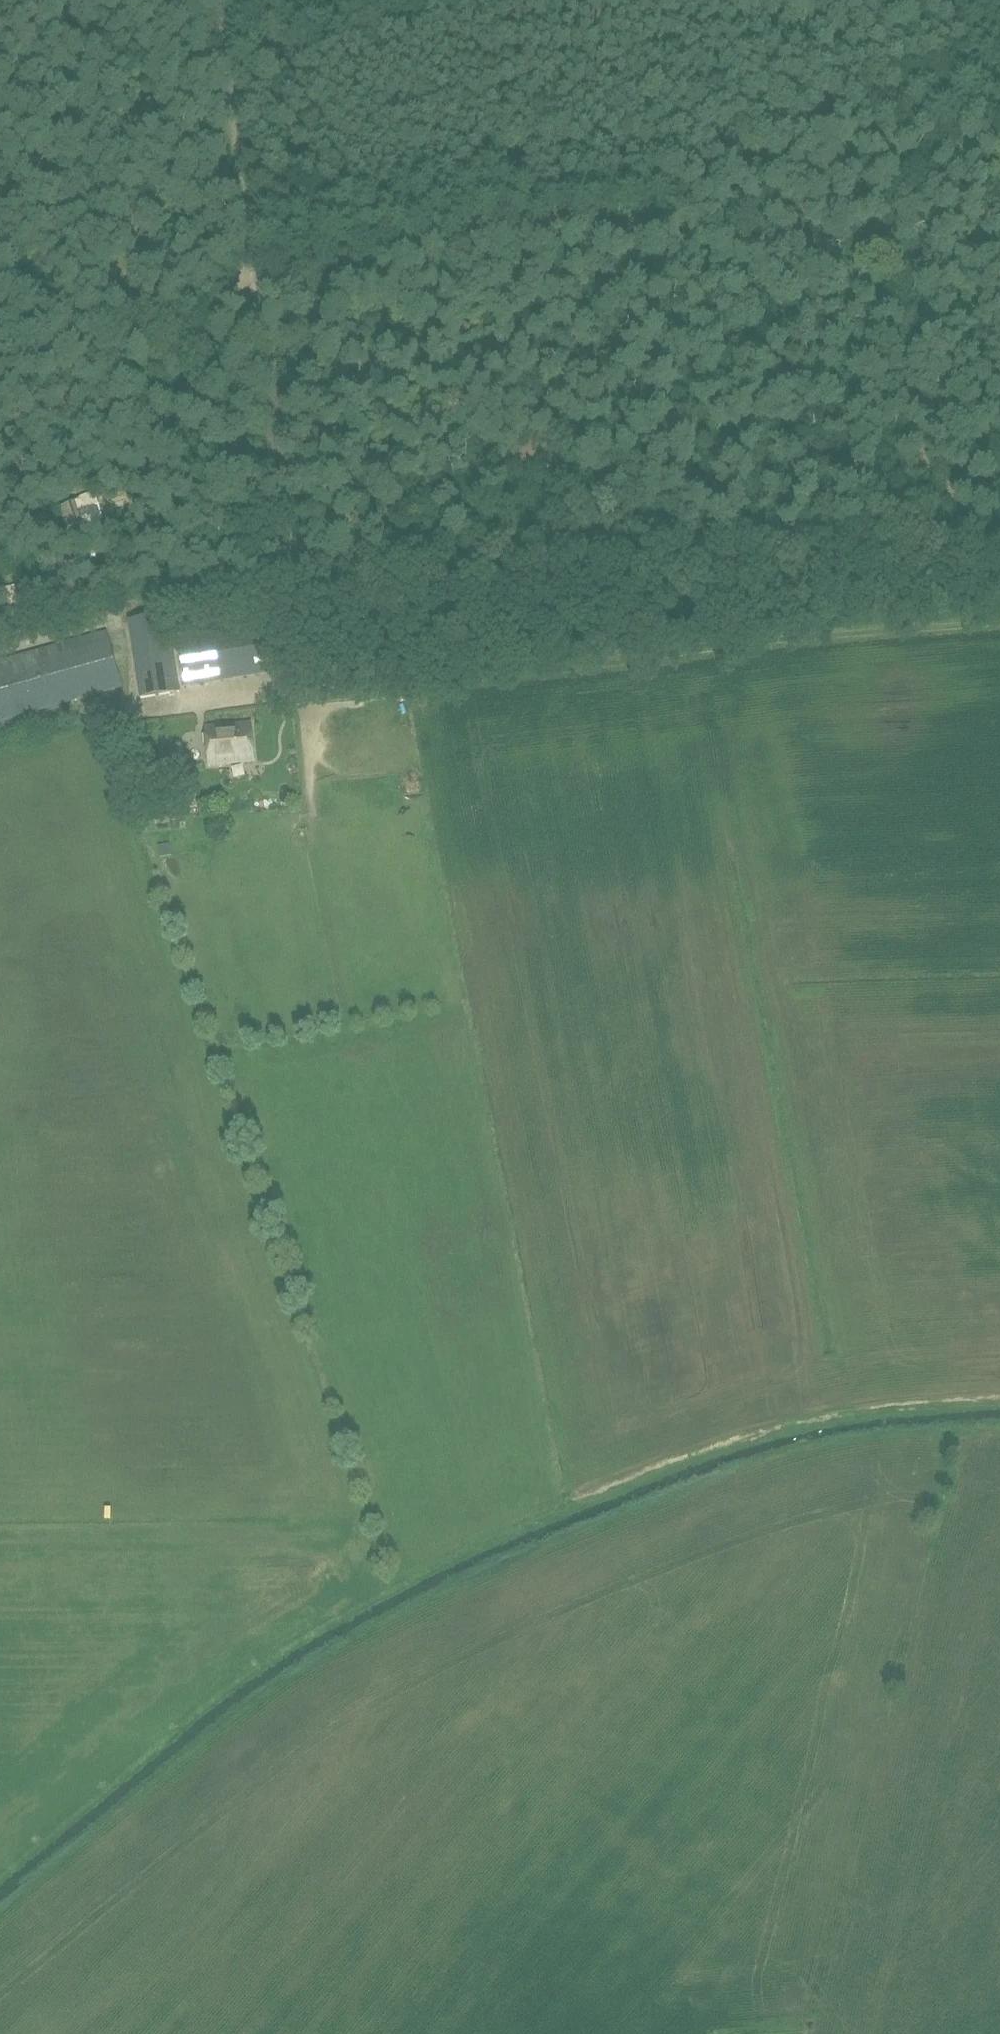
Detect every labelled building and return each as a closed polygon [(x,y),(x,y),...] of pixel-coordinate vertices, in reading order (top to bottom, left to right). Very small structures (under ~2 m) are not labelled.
[(61,511),(67,530),(84,524),(78,505),(61,511)] [(167,613),(127,620),(139,699),(180,691),(167,613)] [(260,621),(176,635),(184,686),(269,673),(260,621)] [(122,686),(107,631),(0,661),(0,720),(122,686)] [(205,727),(208,765),(254,761),(250,723),(205,727)]
